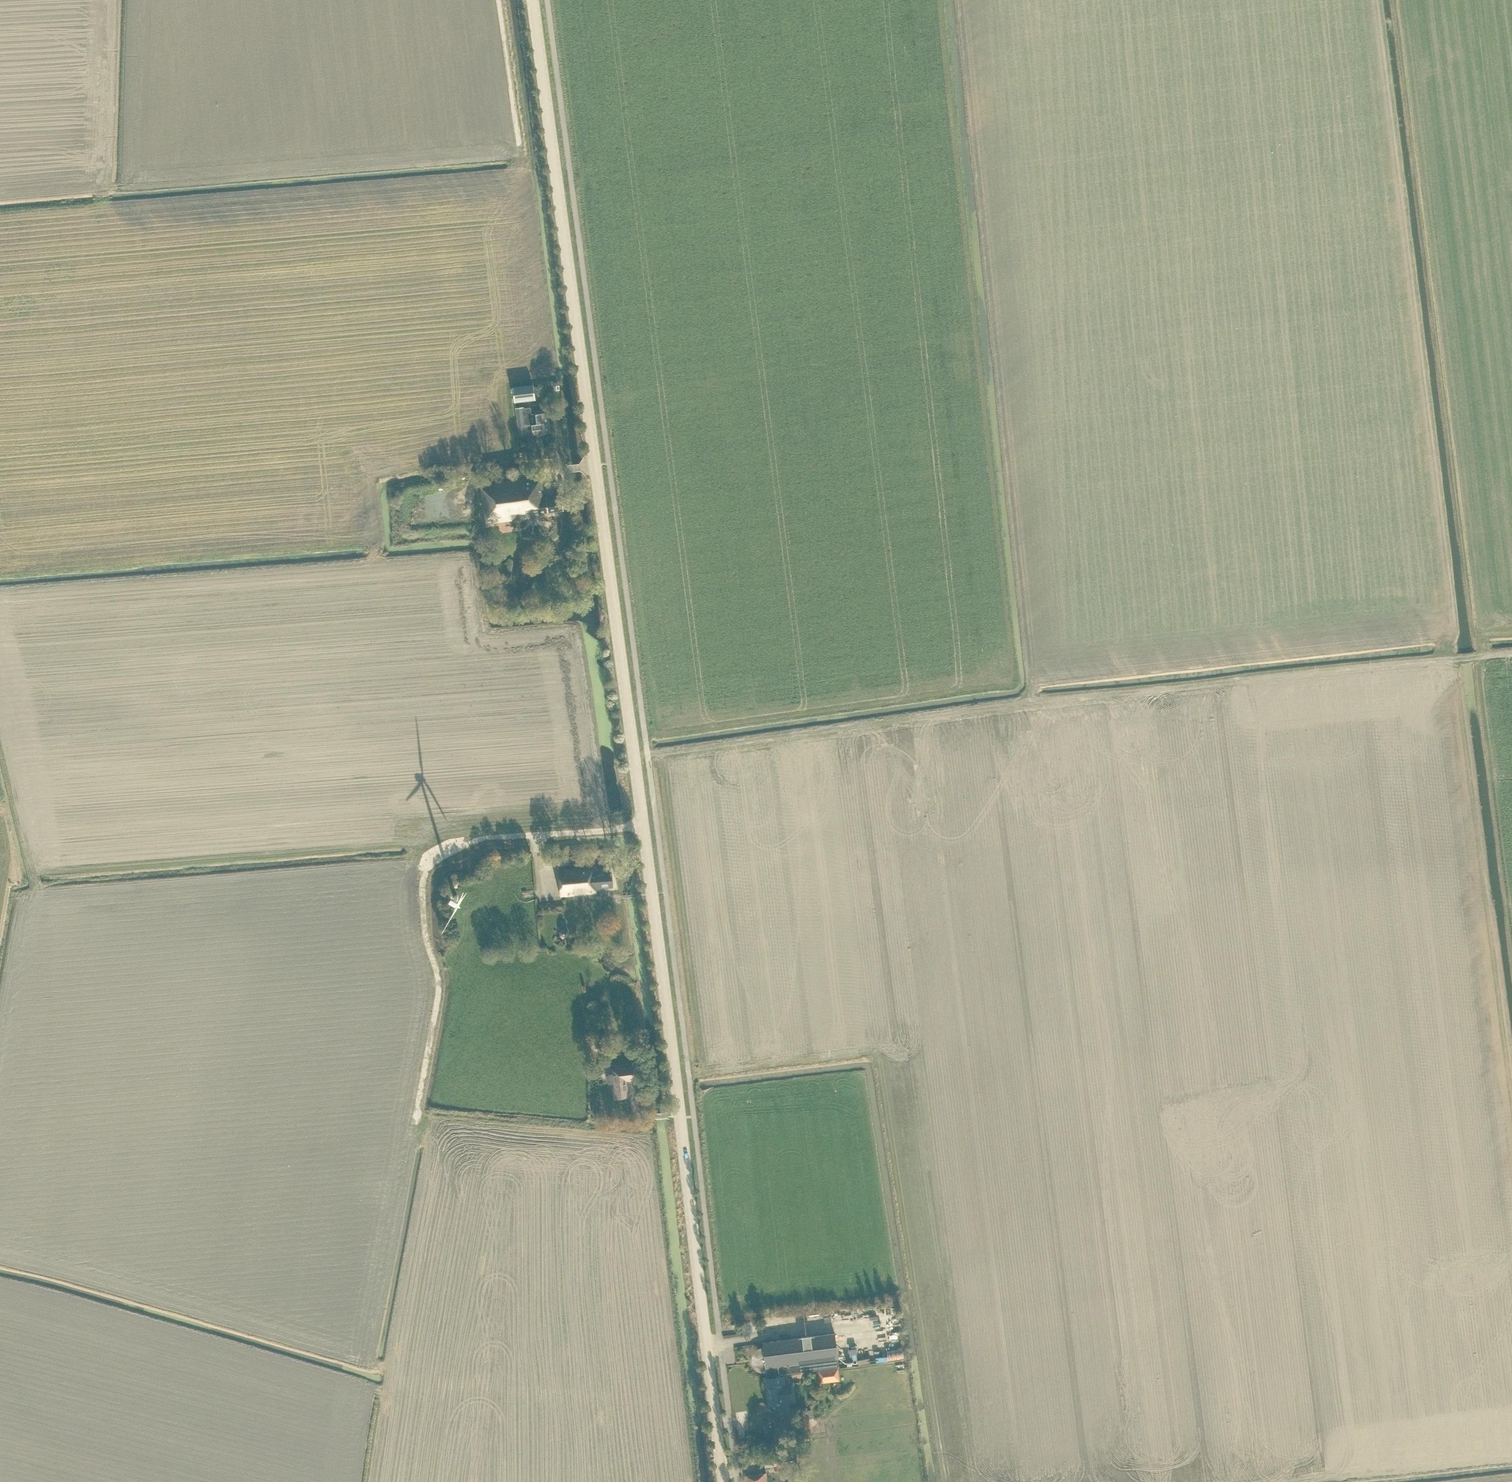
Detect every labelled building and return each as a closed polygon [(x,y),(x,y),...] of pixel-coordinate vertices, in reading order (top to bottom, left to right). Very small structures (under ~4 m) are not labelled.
[(514,398),(520,397),(521,401),(535,400),(533,385),(513,387),(514,398)] [(531,414),(530,407),(523,408),(523,407),(515,408),(518,426),(549,422),(548,412),(536,414),(531,414)] [(538,434),(550,432),(549,422),(518,426),(518,434),(526,433),(525,430),(532,430),(533,434),(538,433),(538,434)] [(529,459),(528,451),(520,451),(521,460),(529,459)] [(538,513),(563,510),(561,495),(543,497),(540,476),(480,485),(485,523),(539,516),(538,513)] [(557,866),(570,865),(570,856),(557,857),(557,866)] [(596,888),(613,887),(611,871),(594,873),(594,867),(558,870),(560,896),(596,893),(596,888)] [(569,935),(569,931),(566,928),(561,928),(559,931),(559,935),(562,938),(566,938),(569,935)] [(604,1047),(603,1038),(594,1039),(595,1048),(604,1047)] [(628,1096),(626,1080),(634,1079),(633,1066),(611,1069),(612,1074),(609,1074),(606,1077),(606,1081),(610,1084),(613,1083),(616,1098),(628,1096)] [(785,1373),(792,1372),(801,1371),(819,1369),(839,1366),(834,1333),(762,1342),(763,1347),(762,1347),(762,1348),(761,1348),(760,1348),(759,1348),(758,1348),(758,1349),(757,1349),(756,1349),(756,1350),(755,1350),(755,1351),(754,1351),(754,1352),(753,1352),(753,1353),(752,1353),(752,1354),(752,1355),(751,1355),(751,1356),(751,1357),(751,1358),(751,1359),(751,1363),(751,1364),(752,1364),(752,1365),(752,1366),(753,1366),(753,1367),(754,1368),(755,1368),(755,1369),(756,1369),(756,1370),(757,1370),(758,1370),(758,1371),(759,1371),(760,1371),(761,1372),(762,1372),(763,1372),(764,1372),(765,1372),(766,1372),(766,1371),(767,1378),(765,1379),(767,1391),(769,1391),(770,1404),(777,1404),(779,1413),(788,1412),(787,1403),(787,1401),(789,1401),(788,1393),(791,1392),(790,1386),(789,1385),(786,1385),(786,1383),(785,1383),(784,1375),(782,1375),(782,1374),(785,1373)] [(886,1352),(888,1360),(904,1358),(903,1349),(886,1352)] [(819,1383),(823,1382),(839,1380),(838,1368),(818,1370),(819,1383)] [(811,1410),(807,1410),(806,1407),(797,1408),(799,1421),(808,1420),(808,1419),(812,1418),(811,1410)] [(810,1427),(798,1428),(799,1439),(799,1441),(812,1440),(811,1427),(810,1427)] [(765,1473),(745,1475),(746,1481),(766,1481),(765,1473)]
